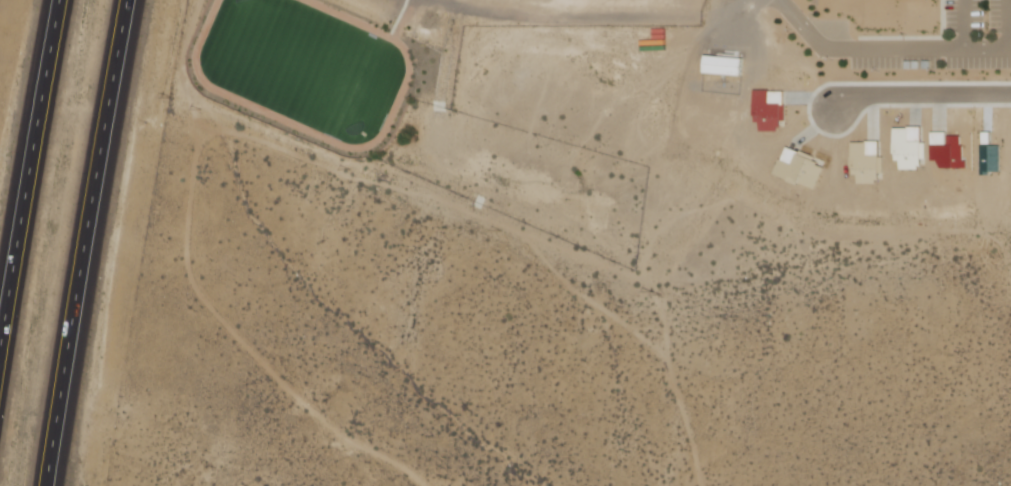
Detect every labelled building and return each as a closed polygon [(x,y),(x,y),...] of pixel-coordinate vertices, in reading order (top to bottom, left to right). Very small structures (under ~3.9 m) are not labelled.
[(707,55),(745,59),(743,76),(705,73),(707,55)]
